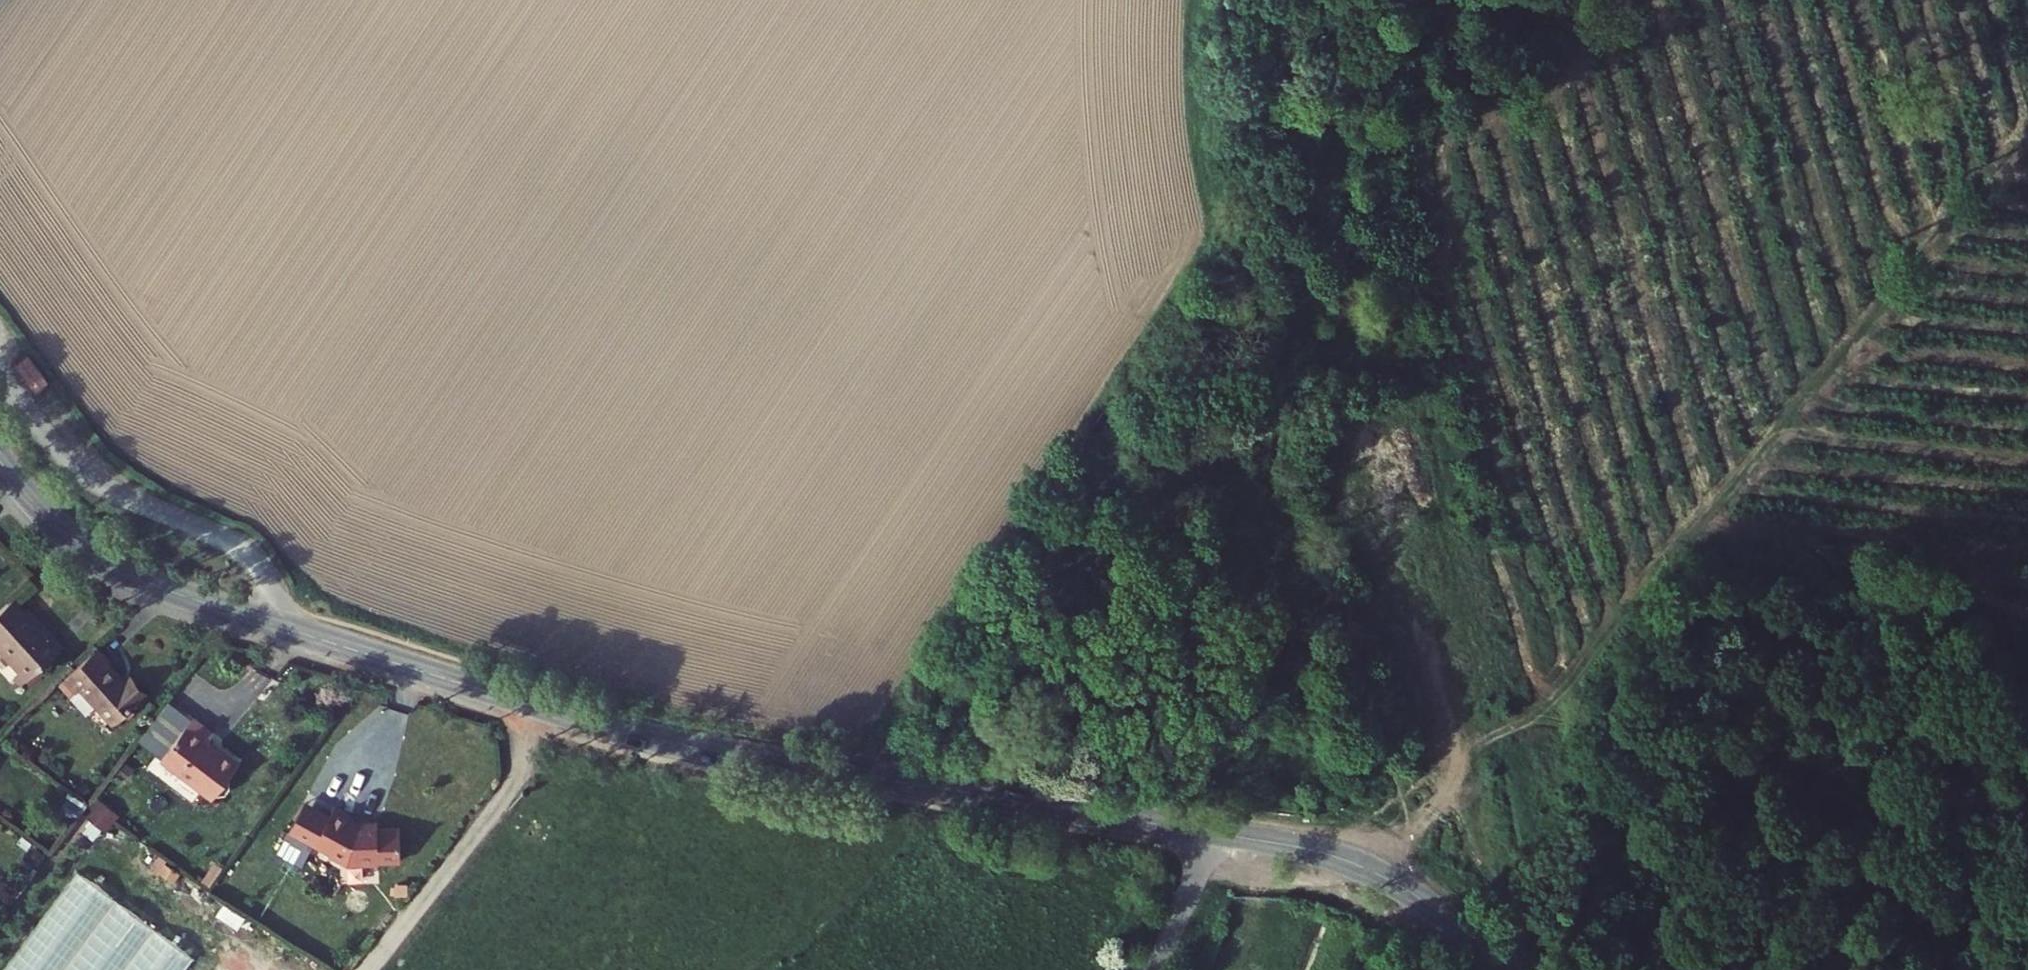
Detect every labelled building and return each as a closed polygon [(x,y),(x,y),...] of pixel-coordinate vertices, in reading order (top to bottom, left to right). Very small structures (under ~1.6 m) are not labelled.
[(0,613),(0,646),(22,670),(30,678),(65,646),(44,623),(41,626),(16,599),(0,613)] [(98,651),(65,681),(78,694),(81,691),(111,725),(141,696),(129,681),(125,685),(107,666),(109,664),(98,651)] [(30,678),(22,670),(15,677),(22,685),(30,678)] [(167,698),(138,742),(161,757),(190,713),(167,698)] [(218,732),(195,716),(164,759),(209,791),(211,788),(220,793),(227,793),(233,786),(232,776),(242,762),(212,740),(218,732)] [(295,829),(320,842),(333,817),(308,803),(295,829)] [(356,815),(339,806),(333,817),(320,842),(319,843),(335,852),(334,855),(347,862),(359,862),(359,864),(383,864),(383,861),(405,860),(404,828),(374,829),(357,820),(357,819),(357,818),(357,817),(356,816),(356,815)] [(190,950),(73,869),(3,969),(176,969),(190,950)]
